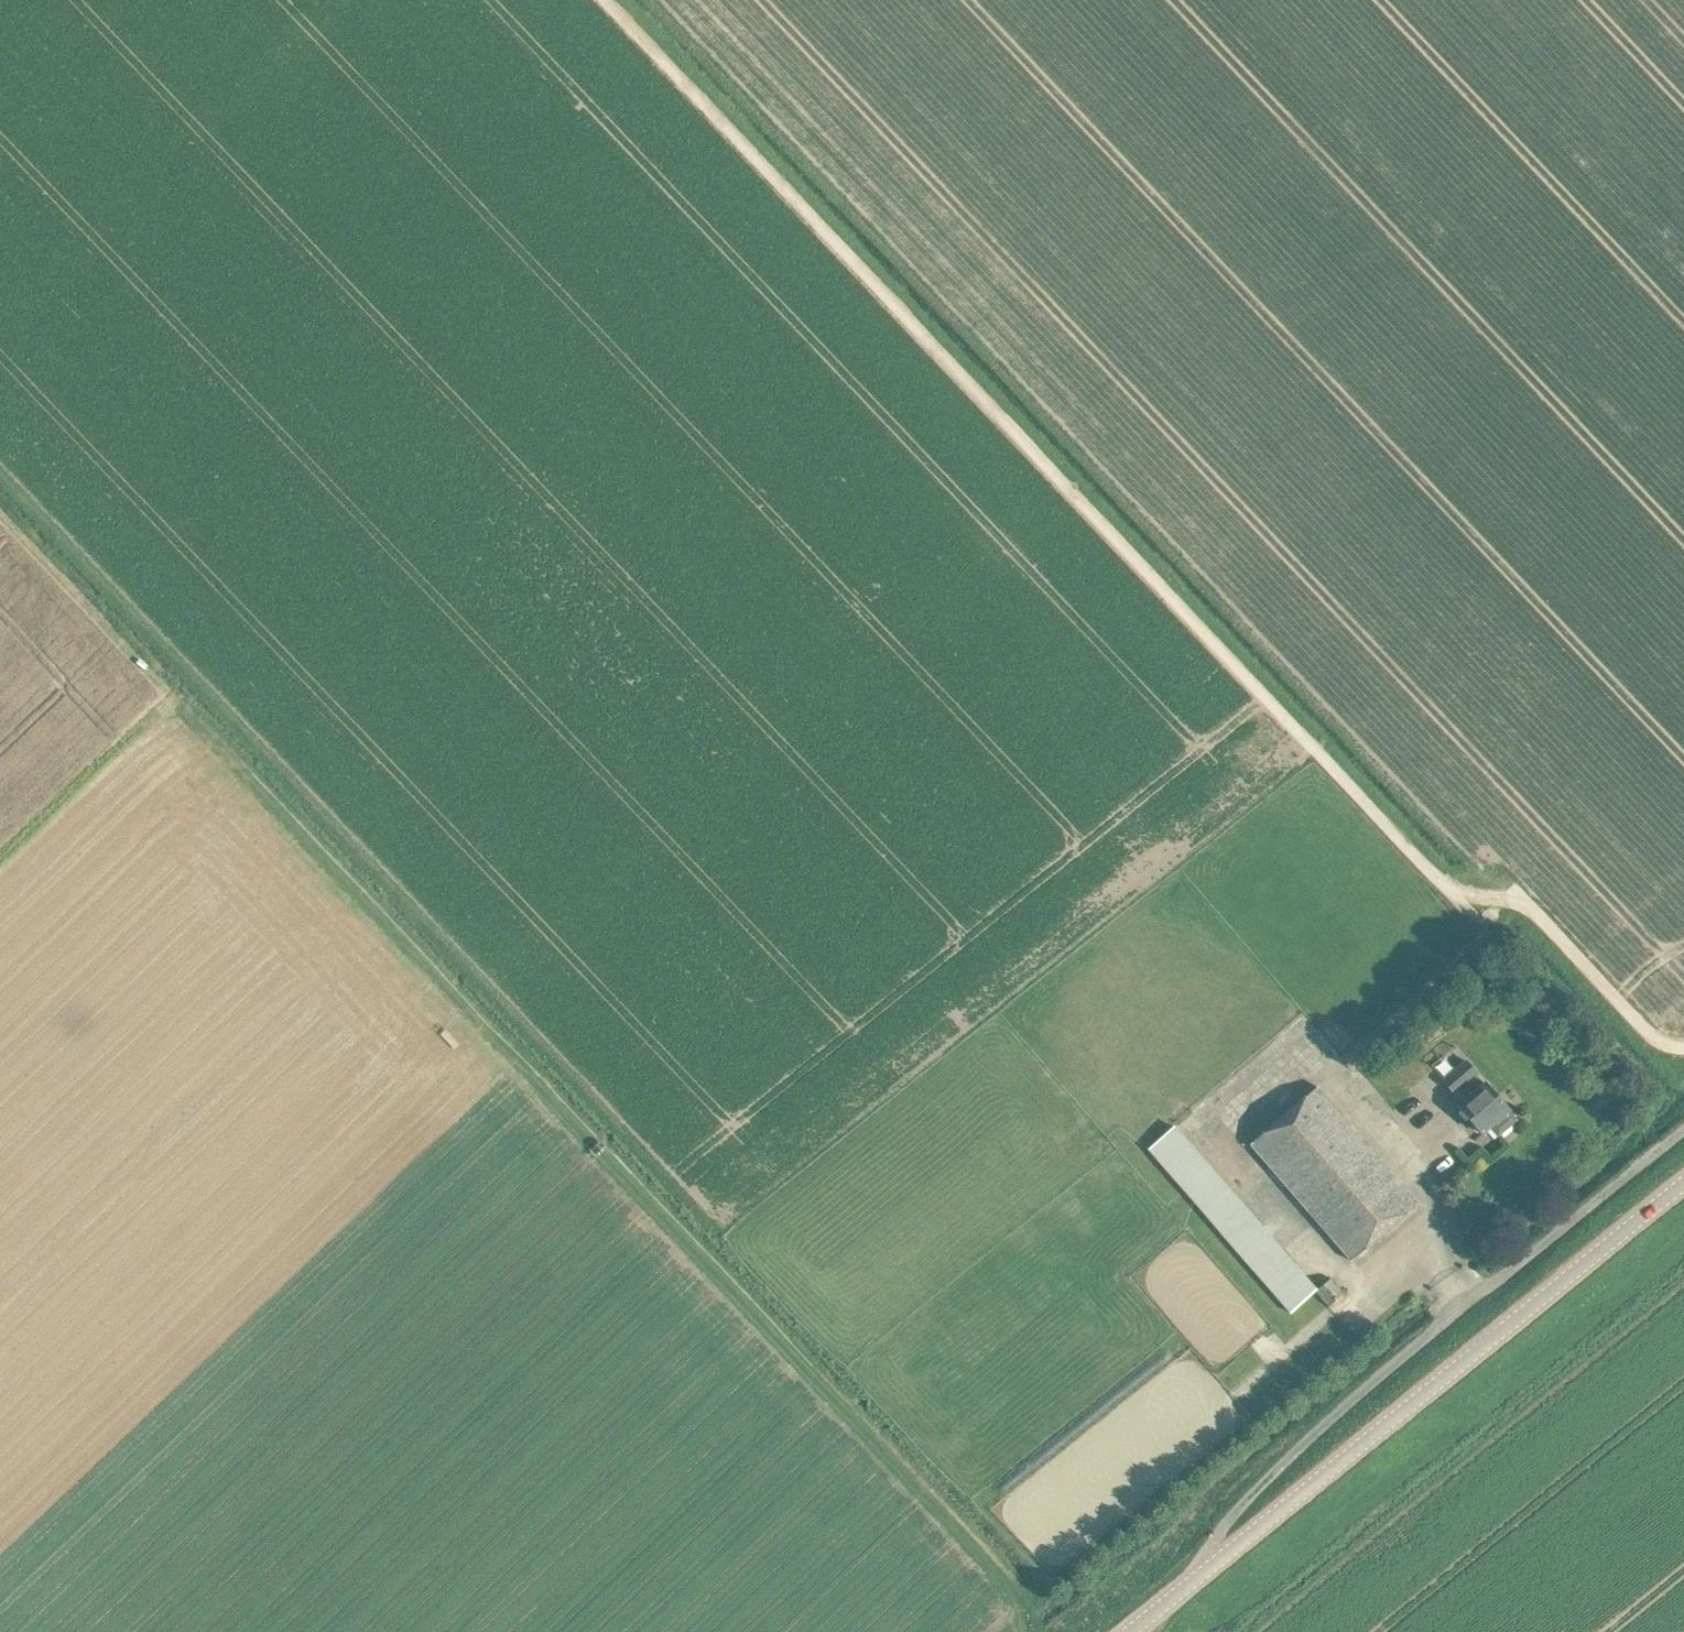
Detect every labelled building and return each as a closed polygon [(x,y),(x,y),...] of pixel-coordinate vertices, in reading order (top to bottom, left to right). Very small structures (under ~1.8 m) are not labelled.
[(1498,1136),(1516,1120),(1502,1103),(1467,1061),(1444,1080),(1453,1091),(1451,1093),(1460,1104),(1458,1106),(1467,1117),(1481,1134),(1490,1127),(1498,1136)] [(1351,1261),(1418,1203),(1317,1086),(1250,1144),(1351,1261)] [(1290,1314),(1315,1291),(1172,1128),(1146,1151),(1290,1314)] [(1328,1306),(1344,1293),(1331,1278),(1315,1291),(1328,1306)]
